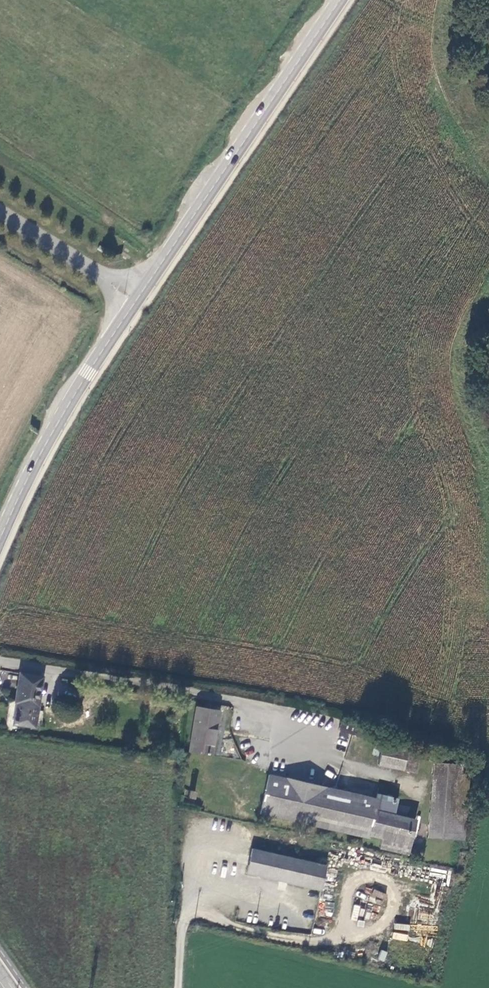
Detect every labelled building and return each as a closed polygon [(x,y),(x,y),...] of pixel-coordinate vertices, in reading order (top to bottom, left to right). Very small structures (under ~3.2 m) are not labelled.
[(37,711),(42,677),(18,674),(14,703),(17,703),(14,725),(35,728),(35,725),(37,711)] [(218,710),(196,707),(188,750),(210,754),(218,710)] [(338,729),(354,734),(357,726),(341,720),(338,729)] [(373,731),(357,726),(354,734),(370,740),(373,731)] [(417,753),(382,745),(378,764),(413,771),(417,753)] [(466,765),(432,763),(427,835),(462,838),(466,765)] [(396,798),(376,793),(375,798),(268,774),(260,813),(367,837),(367,834),(381,837),(378,847),(406,854),(414,819),(392,814),(396,798)] [(251,849),(246,873),(319,889),(324,865),(251,849)] [(458,853),(455,870),(461,871),(463,854),(458,853)]
